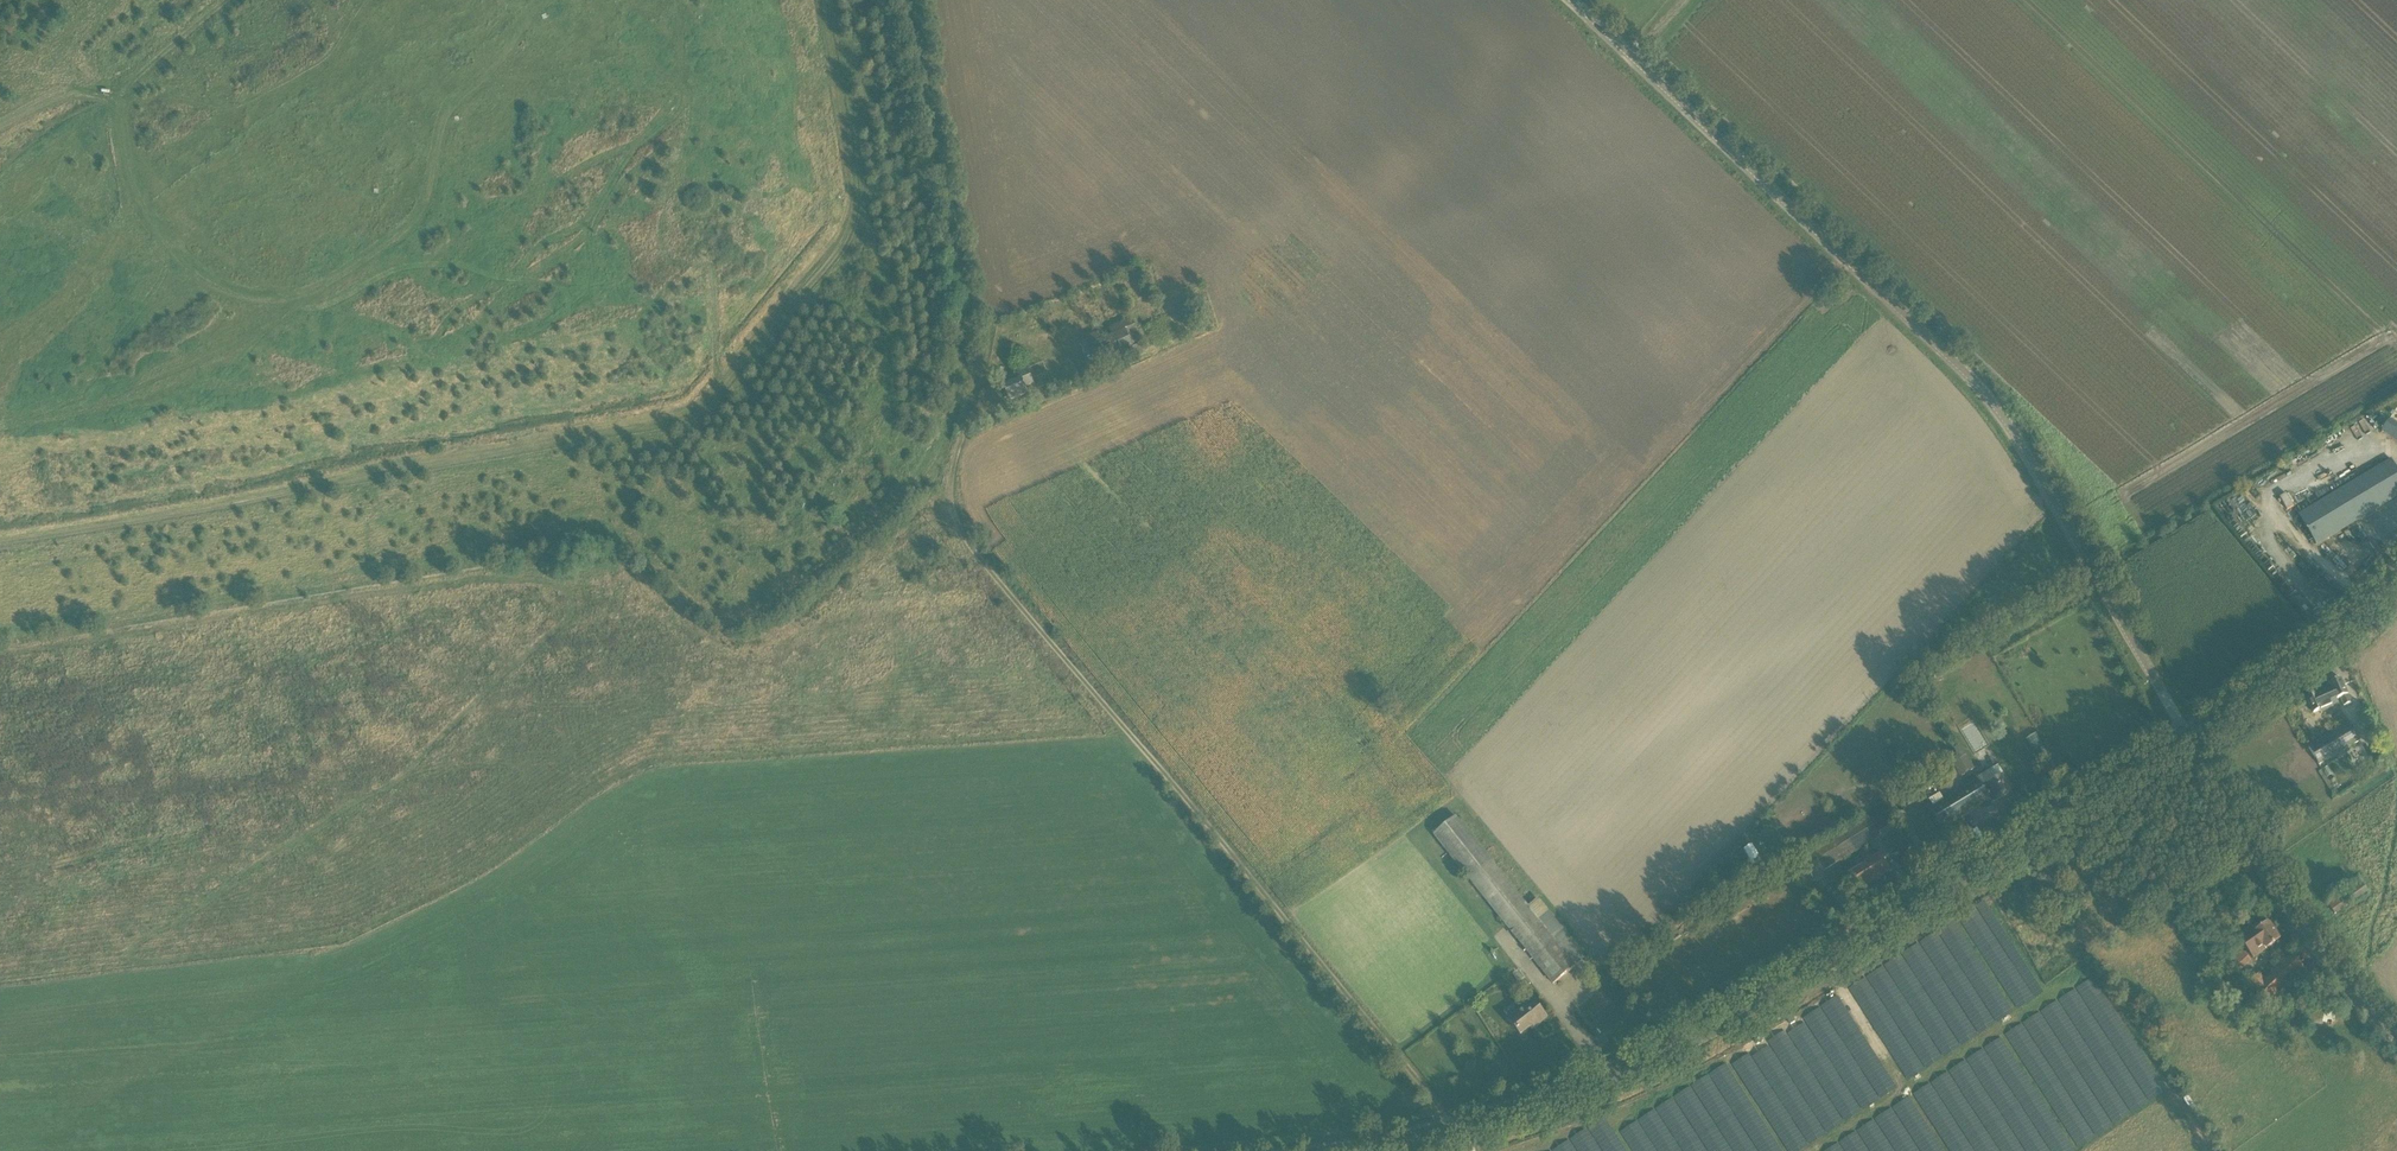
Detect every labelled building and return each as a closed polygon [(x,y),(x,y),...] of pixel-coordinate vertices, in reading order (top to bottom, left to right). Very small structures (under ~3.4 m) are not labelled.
[(1100,371),(1146,354),(1133,318),(1086,336),(1100,371)] [(1003,387),(1009,401),(1028,393),(1024,383),(1032,380),(1034,384),(1028,369),(1016,374),(1019,380),(1003,387)] [(2389,420),(2382,432),(2396,442),(2396,425),(2389,420)] [(2316,545),(2396,496),(2396,469),(2392,460),(2299,515),(2316,545)] [(2279,497),(2287,510),(2293,506),(2286,493),(2279,497)] [(2324,596),(2333,596),(2333,588),(2324,588),(2324,596)] [(2321,709),(2320,707),(2336,700),(2340,698),(2344,706),(2351,703),(2348,695),(2341,679),(2326,685),(2329,690),(2316,695),(2315,693),(2307,696),(2313,713),(2321,709)] [(1960,727),(1975,752),(1988,745),(1973,720),(1960,727)] [(2360,740),(2350,723),(2307,748),(2318,765),(2360,740)] [(2373,733),(2368,736),(2372,746),(2377,743),(2373,733)] [(1960,776),(1974,768),(1966,755),(1952,763),(1960,776)] [(2050,757),(2043,761),(2048,770),(2056,766),(2050,757)] [(1992,804),(2012,792),(2002,776),(1988,785),(1983,788),(1978,781),(1932,809),(1943,827),(1989,799),(1992,804)] [(1913,790),(1902,797),(1907,804),(1918,798),(1913,790)] [(1885,807),(1869,816),(1879,832),(1895,823),(1885,807)] [(1904,812),(1897,816),(1908,836),(1915,832),(1904,812)] [(1434,834),(1534,960),(1552,983),(1585,958),(1539,898),(1528,906),(1456,816),(1434,834)] [(1822,871),(1879,836),(1867,816),(1799,858),(1815,882),(1825,876),(1822,871)] [(1881,855),(1848,875),(1858,890),(1890,870),(1881,855)] [(2267,922),(2255,931),(2251,925),(2237,935),(2245,946),(2250,952),(2262,944),(2266,950),(2280,940),(2267,922)] [(2241,970),(2251,961),(2241,950),(2231,959),(2241,970)] [(2303,968),(2290,955),(2265,981),(2259,975),(2248,986),(2266,1005),(2303,968)] [(1509,1018),(1521,1034),(1535,1024),(1536,1026),(1547,1018),(1532,1000),(1509,1018)] [(1759,1035),(1754,1038),(1758,1044),(1763,1042),(1759,1035)] [(1855,1100),(1888,1083),(1880,1067),(1839,1087),(1838,1083),(1819,1092),(1828,1110),(1854,1098),(1855,1100)] [(1889,1125),(1907,1118),(1898,1095),(1880,1102),(1889,1125)] [(1705,1150),(1774,1150),(1786,1145),(1782,1137),(1788,1134),(1778,1115),(1705,1150)]
